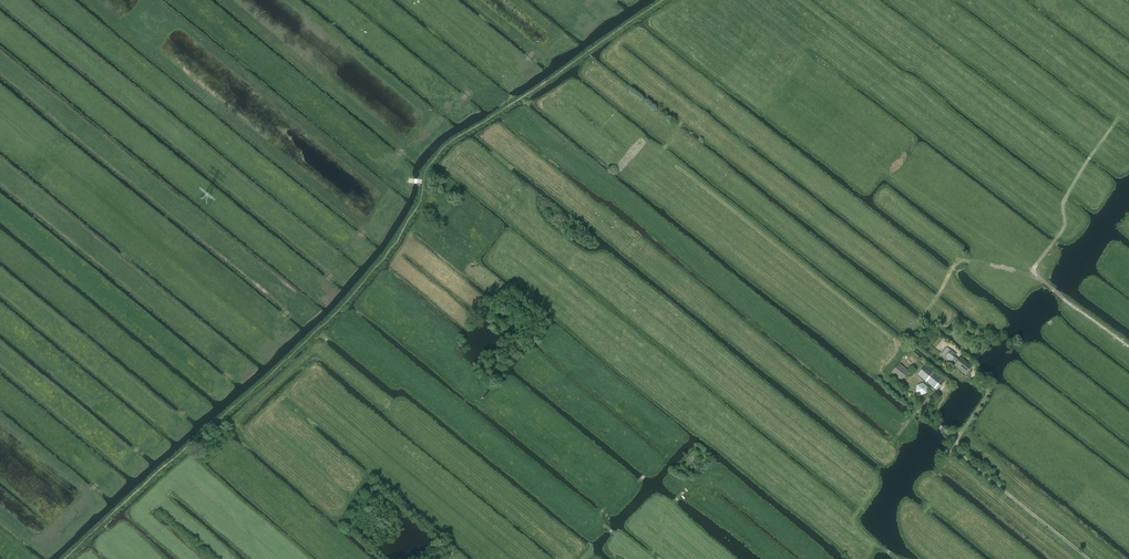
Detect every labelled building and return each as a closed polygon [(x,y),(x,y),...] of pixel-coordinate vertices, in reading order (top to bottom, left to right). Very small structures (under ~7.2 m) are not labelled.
[(952,361),(953,360),(957,363),(955,365),(966,374),(972,367),(960,358),(959,360),(955,357),(956,355),(951,350),(951,351),(947,347),(942,354),(952,361)] [(901,381),(909,372),(899,363),(892,372),(901,381)] [(926,365),(918,375),(937,390),(945,381),(926,365)]
